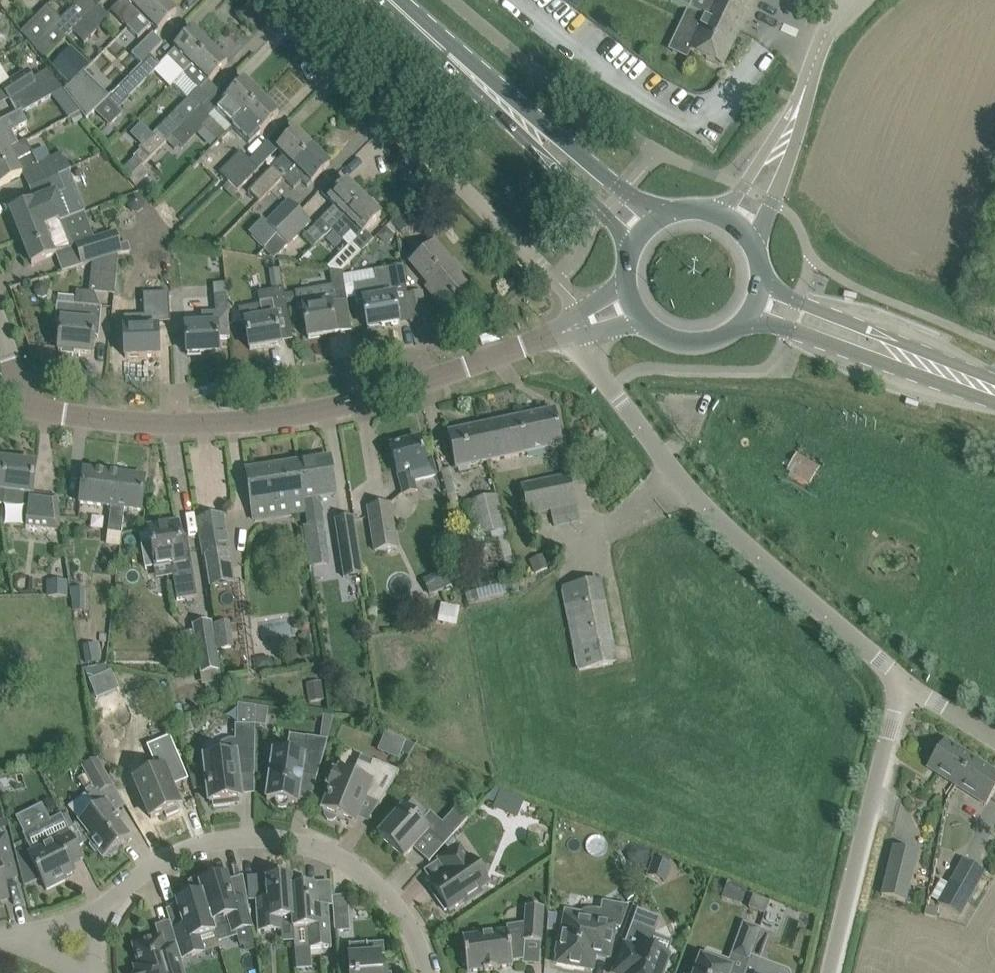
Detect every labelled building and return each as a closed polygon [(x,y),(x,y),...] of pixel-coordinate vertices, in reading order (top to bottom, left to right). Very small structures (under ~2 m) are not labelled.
[(21,33),(45,60),(69,35),(73,31),(99,6),(92,0),(80,0),(61,20),(47,6),(21,33)] [(155,0),(123,0),(111,11),(119,19),(128,27),(140,15),(155,0)] [(162,27),(176,13),(163,0),(155,0),(140,15),(128,27),(138,38),(151,25),(157,31),(162,27)] [(688,11),(689,10),(739,32),(754,0),(664,0),(688,11)] [(85,43),(110,18),(99,6),(73,31),(84,42),(85,43)] [(723,66),(739,32),(689,10),(688,11),(674,42),(690,49),(689,50),(723,66)] [(183,74),(210,46),(193,30),(175,48),(175,49),(167,58),(168,58),(183,74)] [(142,65),(151,56),(163,43),(153,34),(132,55),(142,65)] [(213,78),(227,63),(210,46),(183,74),(199,89),(190,98),(200,108),(215,93),(206,84),(208,81),(209,82),(213,78)] [(71,47),(52,67),(70,85),(84,72),(90,66),(71,47)] [(156,71),(161,66),(151,56),(142,65),(112,95),(94,111),(111,127),(123,114),(118,110),(156,71)] [(47,70),(33,79),(37,86),(53,77),(47,70)] [(29,72),(3,88),(11,101),(37,86),(33,79),(29,72)] [(94,111),(110,97),(84,72),(70,85),(64,91),(80,112),(86,119),(86,120),(94,111)] [(63,90),(53,77),(37,86),(11,101),(17,112),(0,122),(0,154),(18,145),(11,132),(19,128),(18,127),(26,123),(21,112),(52,96),(58,93),(63,90)] [(232,127),(262,98),(244,80),(230,95),(226,99),(223,102),(215,93),(200,108),(172,137),(180,145),(183,148),(204,128),(218,142),(224,136),(232,127)] [(172,137),(200,108),(190,98),(153,135),(142,145),(139,149),(141,150),(134,158),(142,166),(167,142),(172,137)] [(232,127),(249,144),(278,114),(262,98),(232,127)] [(283,178),(313,148),(295,131),(281,145),(277,149),(278,150),(284,156),(249,191),(250,192),(259,202),(283,178)] [(175,150),(180,145),(172,137),(167,142),(175,150)] [(32,154),(26,141),(18,145),(0,154),(0,186),(17,177),(22,175),(26,173),(33,186),(29,188),(30,189),(33,187),(58,175),(71,169),(63,152),(51,159),(38,166),(32,154)] [(312,183),(315,179),(330,165),(313,148),(283,178),(294,189),(301,181),(307,187),(312,183)] [(228,182),(250,160),(241,151),(219,173),(228,182)] [(142,166),(134,158),(122,169),(130,177),(142,166)] [(237,191),(259,169),(250,160),(228,182),(237,191)] [(150,174),(142,166),(130,177),(129,178),(138,186),(150,174)] [(58,175),(33,187),(38,201),(34,203),(34,202),(10,211),(21,238),(62,222),(69,218),(63,201),(55,204),(52,196),(65,191),(58,175)] [(332,231),(364,198),(347,181),(329,199),(335,206),(315,226),(305,236),(316,247),(332,231)] [(135,196),(129,200),(128,206),(131,212),(138,213),(144,210),(145,203),(141,197),(135,196)] [(342,272),(361,252),(371,242),(363,233),(381,215),(364,198),(332,231),(342,242),(352,233),(358,239),(353,245),(327,270),(330,270),(342,272)] [(277,234),(300,211),(289,200),(267,222),(266,223),(277,234)] [(288,245),(311,222),(300,211),(277,234),(288,245)] [(415,221),(407,212),(393,225),(400,233),(415,221)] [(263,218),(248,233),(263,249),(277,234),(266,223),(267,222),(263,218)] [(54,254),(75,246),(65,222),(62,223),(62,222),(21,238),(31,264),(55,255),(54,254)] [(395,236),(386,228),(377,237),(382,242),(389,242),(395,236)] [(277,234),(263,249),(273,259),(288,245),(277,234)] [(120,254),(118,245),(115,235),(76,247),(81,266),(93,262),(118,255),(120,254)] [(458,269),(457,270),(434,244),(411,263),(430,285),(427,288),(442,305),(451,298),(453,300),(456,298),(453,296),(469,282),(458,269)] [(116,273),(117,267),(118,255),(93,262),(93,270),(116,273)] [(394,291),(405,289),(401,266),(374,270),(376,281),(354,285),(357,303),(363,302),(368,329),(399,323),(394,291)] [(274,291),(284,289),(280,268),(270,270),(274,291)] [(342,275),(342,272),(330,270),(332,286),(296,292),(298,305),(299,310),(302,309),(304,320),(308,339),(338,334),(337,333),(335,333),(333,321),(334,321),(330,304),(346,301),(343,280),(342,275)] [(37,284),(35,289),(37,295),(42,297),(48,294),(50,289),(47,284),(42,282),(37,284)] [(225,283),(213,284),(214,298),(226,297),(225,283)] [(287,307),(285,294),(284,289),(274,291),(271,291),(258,293),(261,303),(237,307),(240,322),(245,321),(246,330),(250,349),(280,344),(276,321),(289,319),(287,307)] [(58,351),(92,354),(95,329),(99,329),(101,309),(94,293),(77,291),(76,297),(58,295),(57,305),(55,324),(60,324),(58,351)] [(287,307),(298,305),(296,292),(285,294),(287,307)] [(421,293),(406,296),(411,321),(425,319),(421,293)] [(158,356),(157,336),(157,322),(170,322),(168,294),(144,294),(145,314),(123,314),(125,357),(158,356)] [(202,325),(185,326),(186,334),(187,354),(203,353),(219,353),(218,339),(230,338),(229,318),(226,297),(214,298),(215,313),(202,313),(202,325)] [(487,462),(508,457),(561,446),(553,411),(480,426),(487,462)] [(455,469),(487,462),(480,426),(447,433),(455,469)] [(425,460),(424,458),(420,439),(390,447),(397,474),(398,474),(403,494),(415,491),(413,481),(436,475),(432,458),(425,460)] [(820,467),(797,453),(786,470),(790,472),(788,476),(804,486),(807,482),(809,484),(820,467)] [(335,494),(333,478),(330,459),(299,463),(304,499),(308,527),(324,525),(320,497),(335,494)] [(62,531),(60,519),(57,497),(32,493),(35,466),(6,462),(1,505),(28,508),(26,527),(62,531)] [(253,507),(304,499),(299,463),(246,471),(249,491),(252,507),(253,507)] [(450,469),(442,471),(448,500),(457,498),(450,469)] [(121,534),(122,528),(124,509),(140,511),(144,479),(84,471),(80,503),(111,507),(107,532),(121,534)] [(579,520),(576,505),(569,475),(521,486),(527,515),(551,510),(553,526),(579,520)] [(490,532),(506,529),(497,496),(495,497),(483,499),(470,502),(478,534),(490,532)] [(376,552),(397,548),(391,504),(369,507),(376,552)] [(230,567),(222,516),(198,520),(207,571),(230,567)] [(344,579),(363,576),(355,519),(335,522),(344,579)] [(188,545),(181,547),(177,523),(149,528),(151,542),(140,543),(144,567),(155,566),(155,567),(171,565),(173,577),(177,600),(197,597),(192,565),(188,545)] [(433,593),(456,584),(450,568),(427,578),(433,593)] [(47,598),(68,597),(67,580),(47,580),(47,598)] [(601,581),(563,588),(579,670),(617,663),(601,581)] [(117,586),(115,601),(127,602),(129,588),(117,586)] [(84,588),(71,588),(73,610),(84,609),(84,588)] [(440,602),(436,621),(455,625),(459,606),(440,602)] [(192,626),(200,673),(219,670),(212,623),(192,626)] [(228,623),(216,625),(219,649),(231,647),(228,623)] [(98,644),(83,646),(85,664),(100,662),(98,644)] [(275,669),(274,661),(269,657),(254,659),(257,672),(275,669)] [(117,671),(94,675),(98,697),(122,692),(117,671)] [(164,678),(153,682),(157,692),(168,688),(164,678)] [(322,682),(307,685),(310,703),(325,701),(322,682)] [(323,716),(320,739),(327,740),(334,717),(323,716)] [(238,776),(254,776),(255,725),(235,725),(235,741),(229,741),(222,744),(219,751),(220,757),(204,759),(204,763),(201,764),(202,778),(206,777),(209,803),(213,803),(213,807),(230,805),(229,801),(241,799),(238,776)] [(327,740),(306,737),(290,735),(287,753),(273,751),(273,752),(266,751),(267,776),(270,776),(267,800),(275,801),(275,803),(275,804),(276,806),(276,807),(277,808),(279,809),(280,809),(281,809),(282,809),(284,809),(285,809),(286,808),(288,807),(288,806),(289,804),(289,803),(297,804),(300,786),(301,786),(303,775),(316,777),(316,778),(317,778),(322,759),(327,740)] [(410,755),(410,737),(385,736),(385,754),(410,755)] [(149,775),(135,780),(151,819),(164,813),(166,817),(178,812),(176,808),(179,807),(168,781),(185,773),(170,737),(147,746),(156,766),(147,770),(149,775)] [(955,785),(973,759),(944,740),(927,767),(955,785)] [(113,817),(116,815),(100,794),(113,786),(98,759),(83,768),(93,785),(86,791),(95,803),(88,808),(91,812),(79,821),(89,835),(87,837),(91,842),(89,847),(95,854),(99,853),(103,858),(106,856),(111,857),(117,852),(117,847),(129,838),(113,817)] [(955,785),(986,805),(994,791),(994,773),(973,759),(955,785)] [(390,787),(399,772),(373,761),(370,767),(358,762),(352,776),(339,771),(337,775),(333,773),(328,787),(332,789),(322,812),(325,813),(325,816),(327,820),(330,821),(334,820),(336,817),(354,825),(365,798),(380,804),(390,787)] [(430,812),(421,822),(403,807),(389,823),(387,820),(379,829),(381,831),(377,836),(403,859),(428,831),(444,846),(467,820),(455,809),(442,824),(430,812)] [(83,858),(71,834),(61,813),(21,833),(31,853),(28,854),(46,890),(66,880),(65,878),(75,873),(71,865),(83,858)] [(4,895),(4,896),(7,895),(4,882),(17,879),(12,859),(6,836),(0,837),(0,896),(4,895)] [(919,851),(894,844),(882,894),(908,900),(919,851)] [(467,904),(482,894),(480,891),(489,885),(470,858),(469,859),(460,846),(454,849),(438,860),(447,874),(431,885),(438,896),(435,898),(444,911),(447,909),(449,912),(465,901),(467,904)] [(652,858),(646,876),(658,880),(665,863),(652,858)] [(960,917),(985,873),(962,859),(948,883),(938,900),(937,904),(960,917)] [(292,918),(292,885),(291,878),(286,879),(286,874),(270,876),(271,880),(266,880),(268,901),(256,902),(256,901),(255,901),(257,933),(258,932),(282,930),(281,919),(292,918)] [(247,898),(234,902),(226,876),(200,884),(199,881),(198,881),(201,890),(212,924),(227,919),(230,928),(232,933),(252,927),(250,918),(247,898)] [(331,948),(330,926),(328,906),(327,906),(327,907),(316,908),(315,888),(310,888),(310,884),(292,885),(292,918),(293,929),(308,928),(310,948),(330,947),(330,948),(331,948)] [(198,937),(215,932),(212,924),(201,890),(192,893),(193,897),(176,902),(183,927),(172,930),(176,944),(180,959),(203,952),(198,937)] [(753,896),(748,909),(764,915),(769,902),(753,896)] [(620,928),(627,907),(603,903),(601,911),(597,910),(592,909),(588,909),(585,911),(583,912),(581,914),(566,911),(561,938),(558,938),(555,955),(558,956),(556,964),(592,970),(595,955),(609,957),(614,927),(620,928)] [(541,943),(542,923),(543,908),(526,907),(525,923),(507,926),(508,931),(462,938),(465,955),(461,956),(463,966),(466,966),(467,972),(484,970),(484,971),(496,969),(496,968),(513,966),(512,962),(523,960),(525,941),(541,943)] [(936,917),(938,909),(926,907),(925,914),(936,917)] [(613,972),(663,972),(669,957),(649,949),(660,918),(638,910),(613,972)] [(347,914),(333,915),(334,931),(348,931),(347,914)] [(748,960),(750,956),(759,930),(743,924),(733,954),(748,960)] [(180,959),(176,944),(163,948),(160,939),(134,947),(140,966),(136,968),(137,972),(185,972),(180,959)] [(380,955),(368,956),(367,943),(348,945),(349,957),(350,972),(381,972),(380,955)] [(778,967),(750,956),(748,960),(744,972),(776,972),(778,967)] [(733,962),(730,961),(718,957),(715,965),(701,960),(696,972),(729,972),(733,962)]
